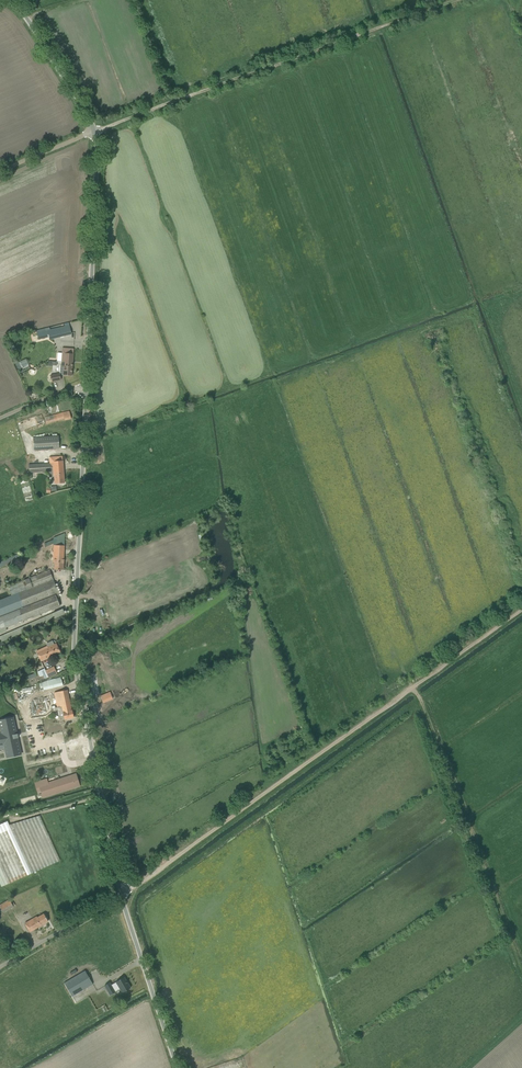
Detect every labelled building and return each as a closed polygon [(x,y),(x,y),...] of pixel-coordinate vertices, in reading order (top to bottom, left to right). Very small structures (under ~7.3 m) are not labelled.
[(29,0),(25,4),(32,12),(36,9),(29,0)] [(37,333),(39,340),(50,337),(50,339),(72,334),(69,325),(37,333)] [(63,348),(62,362),(73,363),(74,349),(63,348)] [(26,359),(20,362),(23,368),(29,365),(26,359)] [(60,374),(59,375),(60,375),(72,376),(73,363),(62,362),(61,366),(60,366),(60,374)] [(59,373),(50,375),(50,376),(51,377),(52,382),(61,380),(60,375),(59,375),(60,374),(59,374),(59,373)] [(45,417),(46,424),(64,419),(65,420),(71,419),(69,411),(45,417)] [(59,436),(33,438),(34,450),(59,448),(59,436)] [(55,476),(55,484),(64,483),(62,456),(49,457),(50,463),(29,465),(29,473),(50,471),(51,476),(55,476)] [(54,545),(53,562),(54,562),(54,564),(54,569),(63,570),(64,545),(54,545)] [(20,558),(18,553),(0,562),(0,567),(20,558)] [(2,629),(3,631),(7,629),(6,628),(60,606),(57,598),(60,596),(50,570),(8,587),(11,595),(0,600),(0,630),(2,629)] [(44,616),(62,609),(61,606),(43,613),(44,616)] [(65,614),(63,609),(0,636),(0,642),(65,614)] [(37,651),(41,661),(60,652),(56,644),(48,647),(47,646),(37,651)] [(43,675),(45,679),(48,677),(49,677),(56,673),(54,667),(46,671),(45,668),(37,672),(39,677),(43,675)] [(47,688),(62,686),(61,679),(46,681),(47,688)] [(57,707),(52,708),(53,711),(58,710),(60,720),(74,717),(74,716),(74,715),(73,714),(73,713),(72,710),(67,690),(54,692),(57,707)] [(101,696),(103,702),(113,698),(110,692),(101,696)] [(0,734),(0,745),(4,744),(5,748),(7,757),(21,754),(18,738),(18,737),(17,737),(17,734),(18,734),(17,733),(17,734),(13,717),(0,720),(0,726),(2,733),(0,734)] [(36,721),(26,723),(30,749),(43,747),(42,741),(59,738),(58,729),(38,732),(36,721)] [(78,747),(23,761),(27,775),(35,772),(35,770),(81,758),(78,747)] [(11,770),(9,765),(0,768),(0,773),(11,770)] [(76,773),(39,785),(43,797),(80,786),(76,773)] [(3,823),(27,875),(60,860),(40,816),(9,825),(7,821),(3,823)] [(2,887),(8,884),(27,875),(3,823),(0,824),(0,884),(2,887)] [(3,913),(13,907),(13,906),(15,905),(13,902),(12,904),(9,899),(0,905),(0,908),(3,913)] [(25,923),(30,932),(48,921),(44,914),(37,917),(37,916),(25,923)] [(85,971),(64,983),(72,996),(93,984),(86,973),(85,971)] [(106,984),(105,985),(110,995),(112,994),(115,992),(114,991),(117,989),(117,990),(120,989),(122,992),(131,988),(124,977),(116,982),(111,985),(109,982),(106,984)]
